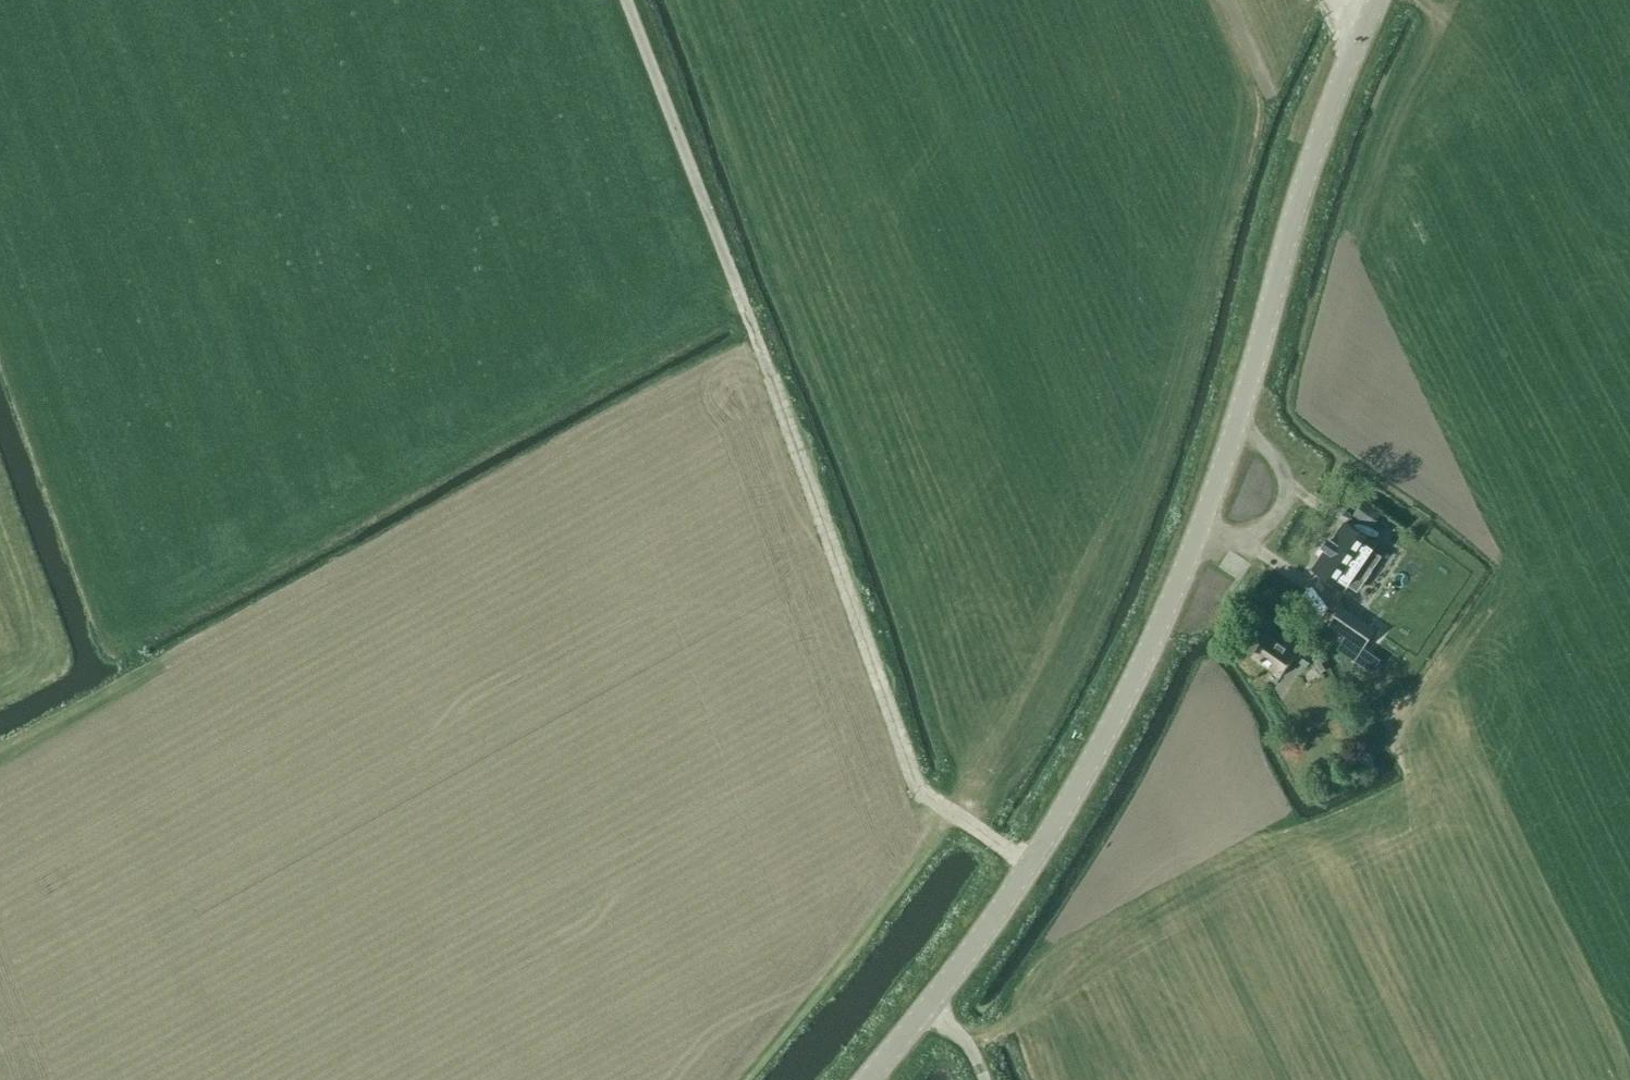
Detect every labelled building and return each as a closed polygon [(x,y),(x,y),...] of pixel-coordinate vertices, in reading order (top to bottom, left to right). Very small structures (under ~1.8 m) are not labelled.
[(1381,514),(1376,511),(1364,502),(1355,515),(1372,527),(1381,514)] [(1344,523),(1328,546),(1364,572),(1373,560),(1361,552),(1369,541),(1344,523)] [(1356,584),(1364,572),(1328,546),(1312,569),(1338,587),(1345,576),(1356,584)] [(1376,629),(1341,606),(1329,626),(1363,648),(1376,629)] [(1306,667),(1312,659),(1285,641),(1282,646),(1267,635),(1252,656),(1281,677),(1293,658),(1306,667)]
